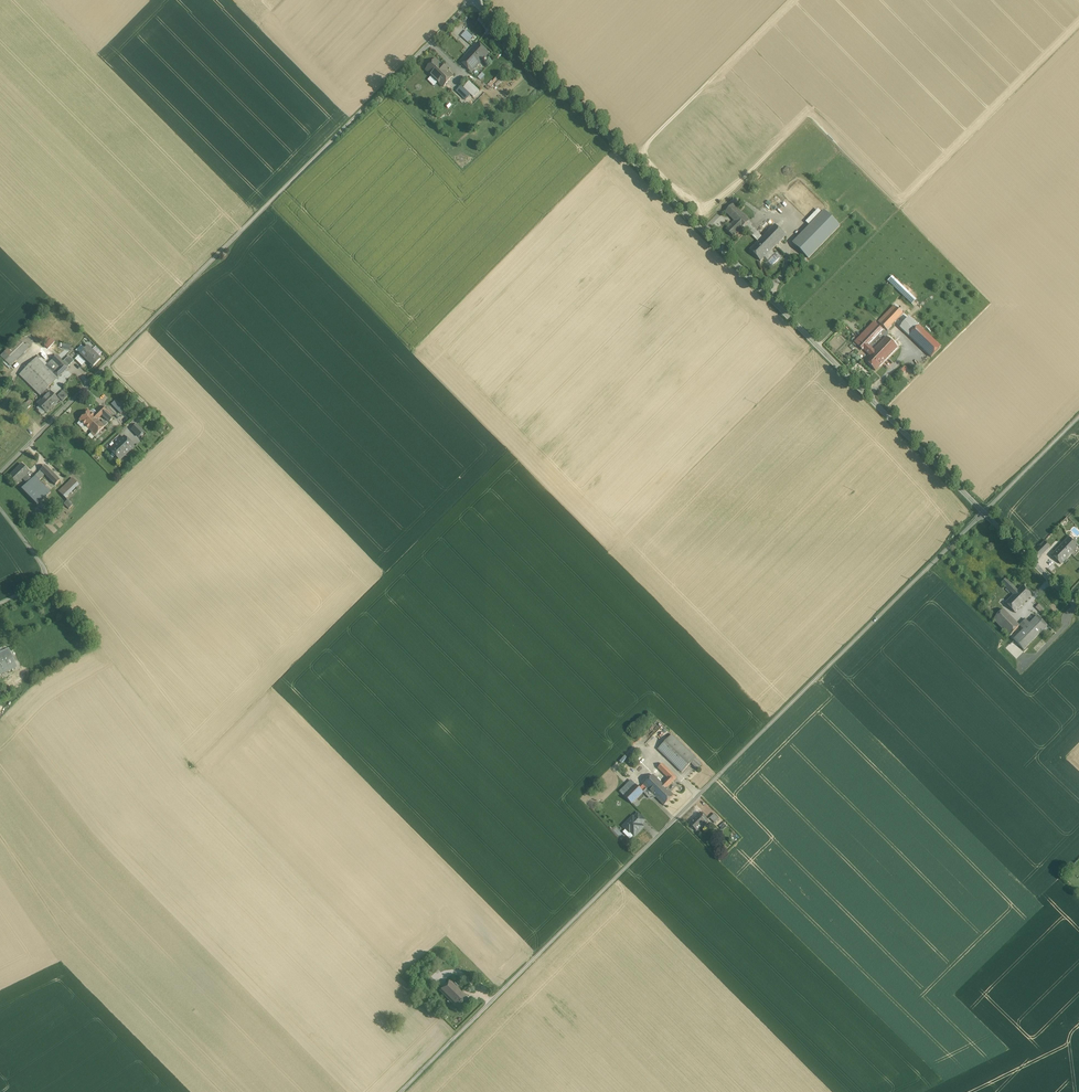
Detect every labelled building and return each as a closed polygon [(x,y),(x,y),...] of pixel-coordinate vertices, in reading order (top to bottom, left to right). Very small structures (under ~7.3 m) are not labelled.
[(462,35),(468,41),(473,36),(467,29),(462,35)] [(488,52),(478,42),(470,50),(481,60),(488,52)] [(470,50),(460,60),(471,71),(481,60),(470,50)] [(452,75),(436,59),(426,69),(443,85),(452,75)] [(470,93),(461,84),(456,90),(465,98),(470,93)] [(749,220),(733,204),(725,211),(735,221),(726,230),(732,235),(732,236),(733,238),(734,237),(733,236),(743,226),(744,225),(749,221),(749,220)] [(824,211),(793,243),(808,258),(840,227),(824,211)] [(775,225),(762,237),(750,225),(747,228),(744,225),(743,226),(758,241),(749,250),(760,261),(785,236),(775,225)] [(917,298),(893,275),(888,280),(912,303),(917,298)] [(894,306),(879,321),(888,329),(903,314),(894,306)] [(910,317),(901,328),(909,335),(918,325),(910,317)] [(882,330),(874,322),(855,342),(863,350),(864,350),(868,345),(882,330)] [(940,349),(918,327),(910,336),(926,352),(931,357),(931,358),(940,349)] [(886,337),(875,348),(887,359),(897,348),(886,337)] [(29,349),(18,339),(5,353),(15,363),(29,349)] [(887,359),(875,348),(874,350),(868,345),(864,350),(870,355),(865,360),(875,371),(887,359)] [(100,359),(88,346),(85,349),(81,346),(76,351),(81,353),(78,356),(85,362),(86,360),(93,367),(100,359)] [(926,352),(918,360),(923,365),(931,357),(926,352)] [(15,363),(5,353),(0,357),(10,367),(15,363)] [(45,367),(37,358),(19,376),(40,396),(42,395),(46,390),(58,379),(69,368),(57,356),(52,360),(60,368),(53,374),(45,367)] [(74,361),(69,356),(64,361),(69,366),(74,361)] [(60,368),(52,360),(45,367),(53,374),(60,368)] [(50,392),(49,393),(46,390),(42,395),(45,397),(37,404),(46,413),(49,410),(55,404),(59,401),(50,392)] [(63,392),(58,397),(63,402),(68,397),(63,392)] [(30,400),(22,407),(24,410),(32,403),(30,400)] [(118,402),(113,406),(118,411),(122,407),(118,402)] [(106,411),(101,407),(96,412),(96,413),(94,416),(95,417),(97,420),(102,415),(110,422),(113,419),(106,411)] [(89,411),(79,420),(80,421),(77,424),(82,429),(85,426),(85,427),(95,417),(94,416),(89,411)] [(97,420),(95,417),(85,427),(92,433),(91,434),(94,438),(105,427),(97,420)] [(139,437),(145,432),(137,423),(131,429),(139,437)] [(124,437),(110,450),(120,460),(134,447),(124,437)] [(29,472),(22,464),(9,477),(16,485),(23,478),(27,483),(31,480),(26,475),(29,472)] [(60,481),(45,466),(40,470),(41,470),(45,475),(55,485),(60,481)] [(27,483),(21,490),(37,506),(51,493),(39,481),(45,475),(41,470),(27,483)] [(73,478),(58,492),(63,496),(77,483),(73,478)] [(77,483),(63,496),(67,501),(72,506),(86,492),(77,483)] [(72,506),(67,501),(64,504),(69,509),(72,506)] [(1069,537),(1052,555),(1061,564),(1078,546),(1069,537)] [(1050,547),(1044,541),(1040,546),(1040,547),(1033,554),(1038,559),(1050,547)] [(1018,591),(1006,578),(1002,583),(1014,595),(1018,591)] [(1018,591),(1014,595),(1023,604),(1032,594),(1023,586),(1018,591)] [(1023,604),(1014,595),(1007,603),(1016,611),(1023,604)] [(1039,604),(1035,608),(1041,612),(1045,608),(1039,604)] [(1019,625),(1003,609),(993,620),(1010,636),(1020,625),(1019,625)] [(1037,615),(1029,623),(1025,619),(1019,625),(1020,625),(1024,629),(1014,639),(1024,649),(1048,625),(1037,615)] [(8,649),(0,653),(0,675),(17,667),(8,649)] [(663,726),(647,742),(652,748),(668,731),(663,726)] [(696,758),(672,735),(658,749),(682,772),(691,763),(696,758)] [(702,764),(696,758),(691,763),(697,769),(702,764)] [(653,775),(643,785),(656,797),(665,787),(667,788),(677,778),(662,764),(658,768),(668,778),(662,784),(653,775)] [(631,780),(619,792),(624,796),(636,785),(631,780)] [(636,785),(624,796),(632,804),(644,793),(636,785)] [(667,788),(665,787),(656,797),(664,805),(674,796),(667,788)] [(701,813),(690,824),(697,831),(708,820),(701,813)] [(719,819),(714,814),(710,818),(715,823),(719,819)] [(631,818),(623,826),(629,833),(630,832),(634,836),(635,835),(639,831),(638,830),(643,826),(641,824),(634,817),(632,819),(631,818)] [(463,993),(450,981),(440,991),(453,1004),(463,993)] [(463,993),(453,1004),(459,1010),(469,1000),(463,993)]
